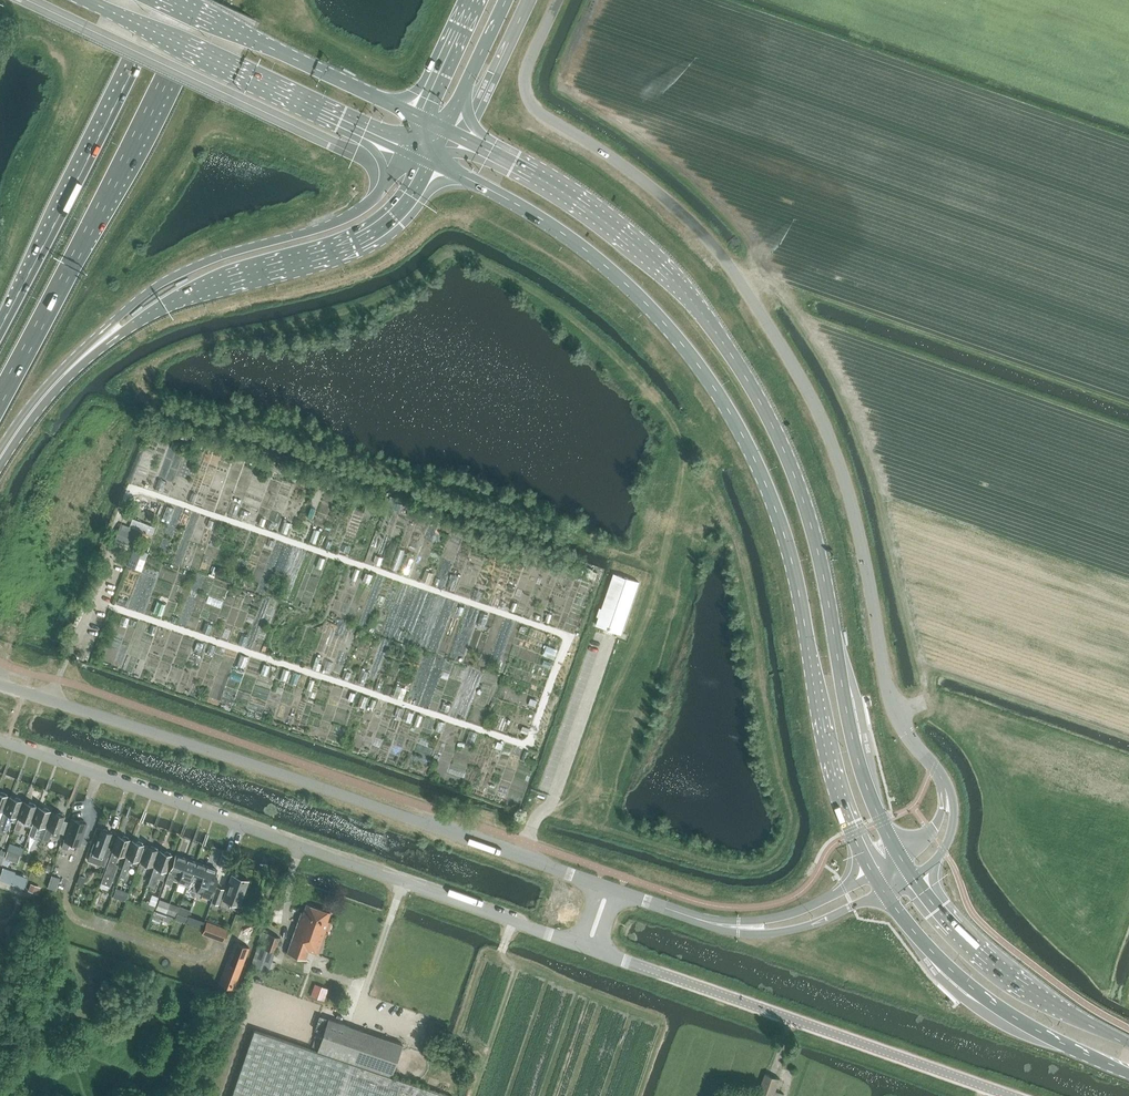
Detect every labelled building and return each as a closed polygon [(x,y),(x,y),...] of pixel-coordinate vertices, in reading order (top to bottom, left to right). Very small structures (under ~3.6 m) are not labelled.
[(162,492),(166,481),(159,479),(155,490),(162,492)] [(168,505),(163,518),(170,521),(176,508),(168,505)] [(312,519),(316,509),(312,507),(307,518),(312,519)] [(246,521),(250,512),(244,510),(240,519),(246,521)] [(156,528),(133,519),(130,527),(152,536),(156,528)] [(287,535),(291,523),(285,521),(280,533),(287,535)] [(115,539),(136,547),(141,532),(121,524),(115,539)] [(310,542),(316,544),(321,531),(315,528),(310,542)] [(330,549),(333,542),(327,540),(324,547),(330,549)] [(128,566),(140,571),(148,552),(135,547),(128,566)] [(360,560),(364,550),(357,547),(353,557),(360,560)] [(391,568),(397,571),(405,550),(398,548),(391,568)] [(381,566),(383,558),(376,555),(374,563),(381,566)] [(322,569),(326,559),(319,556),(316,567),(322,569)] [(409,574),(415,560),(408,558),(403,572),(409,574)] [(357,580),(361,570),(355,568),(351,578),(357,580)] [(430,584),(434,573),(426,570),(422,581),(430,584)] [(370,583),(373,575),(367,573),(363,581),(370,583)] [(448,588),(455,591),(459,577),(453,574),(448,588)] [(615,574),(597,625),(621,633),(639,582),(615,574)] [(473,598),(481,601),(486,589),(478,586),(473,598)] [(154,613),(161,615),(165,604),(158,601),(154,613)] [(474,620),(477,610),(471,608),(468,618),(474,620)] [(484,627),(489,615),(482,613),(478,624),(484,627)] [(120,624),(127,626),(130,619),(123,616),(120,624)] [(203,632),(209,634),(213,625),(206,623),(203,632)] [(149,633),(155,635),(158,627),(152,625),(149,633)] [(238,644),(245,647),(249,638),(242,635),(238,644)] [(195,650),(201,652),(204,644),(198,642),(195,650)] [(213,654),(216,646),(210,644),(207,652),(213,654)] [(547,646),(543,655),(555,659),(558,650),(547,646)] [(237,666),(244,668),(248,657),(241,655),(237,666)] [(313,669),(320,671),(322,664),(319,663),(320,658),(317,657),(313,669)] [(544,660),(542,665),(550,668),(552,663),(544,660)] [(261,674),(266,676),(270,666),(264,664),(261,674)] [(280,679),(286,681),(290,671),(284,669),(280,679)] [(348,681),(351,673),(346,671),(343,679),(348,681)] [(290,684),(296,686),(300,674),(294,672),(290,684)] [(375,690),(380,692),(383,684),(378,682),(375,690)] [(398,685),(394,697),(404,701),(408,689),(398,685)] [(358,706),(365,708),(369,697),(362,695),(358,706)] [(442,710),(448,712),(451,706),(444,704),(442,710)] [(395,715),(400,717),(403,709),(399,707),(395,715)] [(403,720),(411,723),(415,713),(406,710),(403,720)] [(470,721),(476,723),(479,715),(473,712),(470,721)] [(419,727),(423,716),(419,715),(415,725),(419,727)] [(435,730),(442,733),(446,723),(439,720),(435,730)] [(530,729),(524,726),(521,732),(528,734),(530,729)] [(467,743),(474,746),(478,733),(471,731),(467,743)] [(22,801),(21,800),(20,799),(16,797),(15,798),(10,797),(0,823),(0,833),(4,834),(10,820),(14,822),(22,801)] [(31,820),(36,806),(35,805),(35,804),(30,802),(29,803),(24,802),(14,829),(20,831),(25,818),(31,820)] [(45,825),(50,811),(49,811),(49,809),(45,807),(43,808),(38,807),(29,834),(34,836),(39,823),(45,825)] [(63,820),(64,816),(63,816),(63,814),(59,813),(58,814),(53,812),(43,839),(48,841),(51,835),(58,838),(60,833),(64,834),(68,822),(63,820)] [(62,847),(68,849),(71,842),(80,845),(88,824),(86,823),(85,821),(81,820),(79,821),(72,819),(62,847)] [(111,835),(112,833),(107,831),(107,829),(104,829),(103,829),(101,829),(100,831),(96,844),(93,843),(89,854),(102,858),(100,864),(106,866),(112,848),(107,846),(111,835)] [(125,855),(130,840),(129,839),(128,837),(125,836),(123,837),(118,835),(113,851),(125,855)] [(50,847),(57,849),(60,841),(53,838),(50,847)] [(131,842),(123,867),(119,876),(125,878),(130,862),(137,865),(138,860),(143,847),(144,845),(143,844),(142,842),(139,841),(137,842),(132,840),(131,842)] [(152,864),(158,850),(157,849),(157,848),(151,846),(151,847),(146,845),(136,873),(142,875),(145,867),(146,868),(147,863),(152,864)] [(8,850),(5,858),(17,862),(20,855),(8,850)] [(166,870),(172,855),(171,854),(170,853),(167,851),(165,852),(160,851),(150,878),(156,880),(160,868),(166,870)] [(173,879),(178,881),(186,858),(176,854),(166,882),(171,884),(173,879)] [(21,862),(32,867),(35,860),(24,855),(21,862)] [(41,861),(38,868),(49,872),(54,859),(50,858),(48,864),(41,861)] [(178,881),(177,883),(187,886),(196,862),(186,858),(178,881)] [(206,865),(196,862),(187,886),(186,889),(196,892),(198,888),(200,882),(206,865)] [(216,869),(206,865),(200,882),(198,888),(203,890),(206,884),(210,885),(208,892),(215,894),(222,873),(216,871),(216,869)] [(60,878),(52,875),(48,884),(47,887),(51,888),(56,890),(60,878)] [(248,883),(248,881),(232,875),(231,877),(223,899),(240,905),(248,883)] [(212,901),(219,903),(224,889),(217,886),(212,901)] [(111,902),(107,914),(120,919),(124,907),(116,904),(119,895),(114,894),(111,902)] [(141,905),(153,910),(155,906),(151,904),(152,902),(143,899),(141,905)] [(156,909),(166,913),(169,905),(170,903),(159,899),(156,909)] [(288,953),(305,959),(309,950),(318,953),(329,920),(327,920),(330,911),(307,903),(304,912),(302,911),(288,953)] [(169,905),(166,913),(176,917),(179,909),(169,905)] [(176,918),(186,922),(190,910),(180,906),(179,909),(176,917),(176,918)] [(188,922),(196,925),(198,919),(190,916),(188,922)] [(196,925),(202,928),(205,921),(198,919),(196,925)] [(202,934),(223,942),(228,929),(207,921),(202,934)] [(275,953),(280,938),(261,932),(259,938),(266,940),(263,949),(275,953)] [(223,981),(235,985),(240,971),(249,946),(237,941),(228,967),(223,981)] [(325,997),(328,988),(316,984),(313,992),(325,997)] [(144,1007),(139,1023),(154,1028),(157,1018),(150,1016),(152,1009),(144,1007)] [(316,1050),(391,1075),(402,1043),(328,1018),(316,1050)] [(316,1050),(254,1029),(231,1095),(451,1095),(391,1075),(316,1050)] [(766,1074),(765,1073),(757,1095),(782,1095),(783,1094),(774,1091),(779,1078),(766,1074)]
